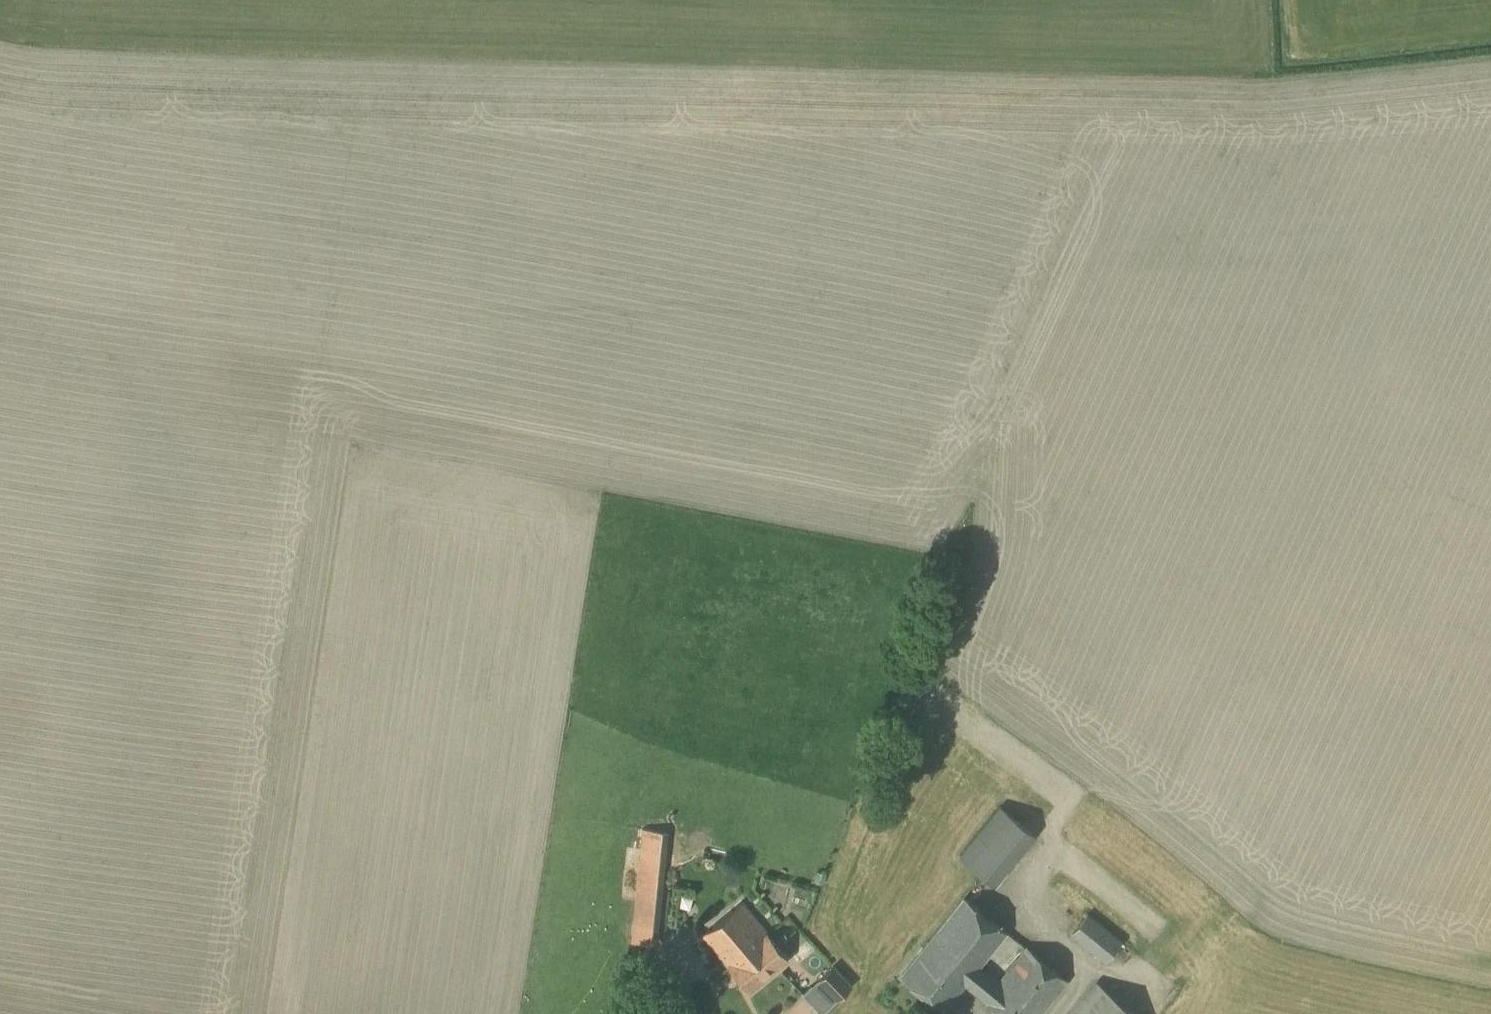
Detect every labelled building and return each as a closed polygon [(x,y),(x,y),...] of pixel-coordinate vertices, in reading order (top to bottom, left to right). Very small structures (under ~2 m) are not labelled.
[(640,848),(630,942),(657,945),(670,832),(642,828),(640,848)] [(958,856),(958,857),(996,886),(1008,872),(970,841),(958,856)] [(980,964),(1006,932),(964,897),(901,975),(944,1009),(964,984),(984,1002),(981,1006),(991,1013),(1042,1013),(1069,981),(1025,947),(999,978),(980,964)] [(750,991),(788,959),(740,903),(702,934),(750,991)] [(1106,962),(1123,940),(1088,912),(1069,934),(1106,962)] [(836,1001),(853,985),(834,964),(816,980),(836,1001)] [(1095,981),(1069,1013),(1137,1013),(1095,981)]
